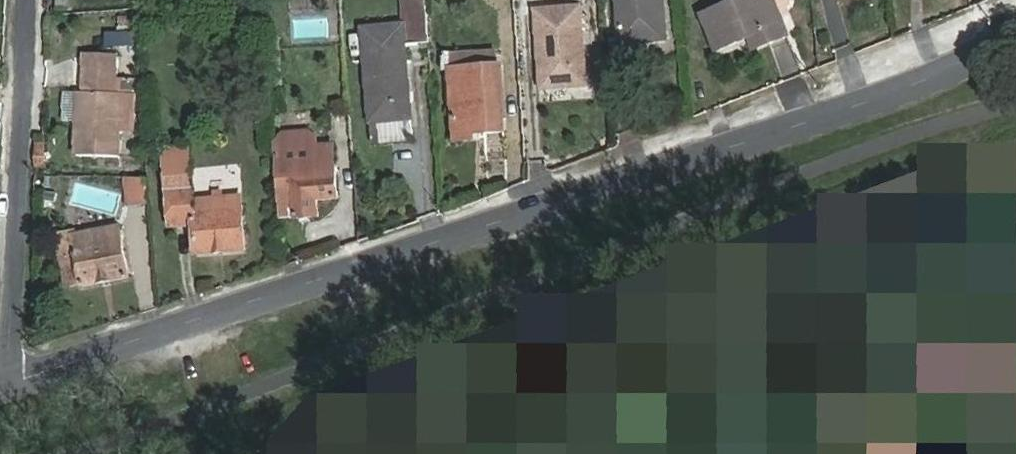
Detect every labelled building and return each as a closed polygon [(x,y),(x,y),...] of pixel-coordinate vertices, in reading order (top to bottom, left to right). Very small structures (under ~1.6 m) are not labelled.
[(661,0),(619,0),(623,46),(665,43),(661,0)] [(767,46),(789,36),(781,19),(772,0),(743,0),(700,19),(716,55),(749,40),(763,34),(767,46)] [(781,19),(790,14),(787,8),(790,2),(789,0),(772,0),(781,19)] [(584,78),(578,3),(538,7),(544,81),(584,78)] [(430,5),(409,7),(410,38),(432,36),(430,5)] [(366,21),(368,49),(372,115),(413,111),(408,46),(401,46),(399,19),(366,21)] [(754,52),(767,46),(763,34),(749,40),(754,52)] [(112,85),(113,49),(80,48),(79,85),(72,85),(71,152),(118,152),(119,85),(112,85)] [(453,65),(501,62),(501,49),(453,51),(453,65)] [(504,127),(501,62),(453,65),(457,135),(476,134),(476,129),(504,127)] [(276,139),(281,215),(295,214),(295,218),(317,217),(317,198),(337,197),(333,143),(319,144),(319,137),(311,131),(285,134),(276,139)] [(207,211),(206,198),(193,199),(187,138),(181,139),(182,148),(163,149),(170,225),(193,224),(196,251),(244,247),(241,209),(207,211)] [(41,139),(34,139),(33,165),(41,165),(41,139)] [(131,209),(150,207),(148,177),(128,179),(131,209)] [(240,196),(206,198),(207,211),(241,209),(240,196)] [(81,285),(127,275),(118,237),(116,227),(70,236),(73,253),(58,257),(64,285),(80,282),(81,285)]
